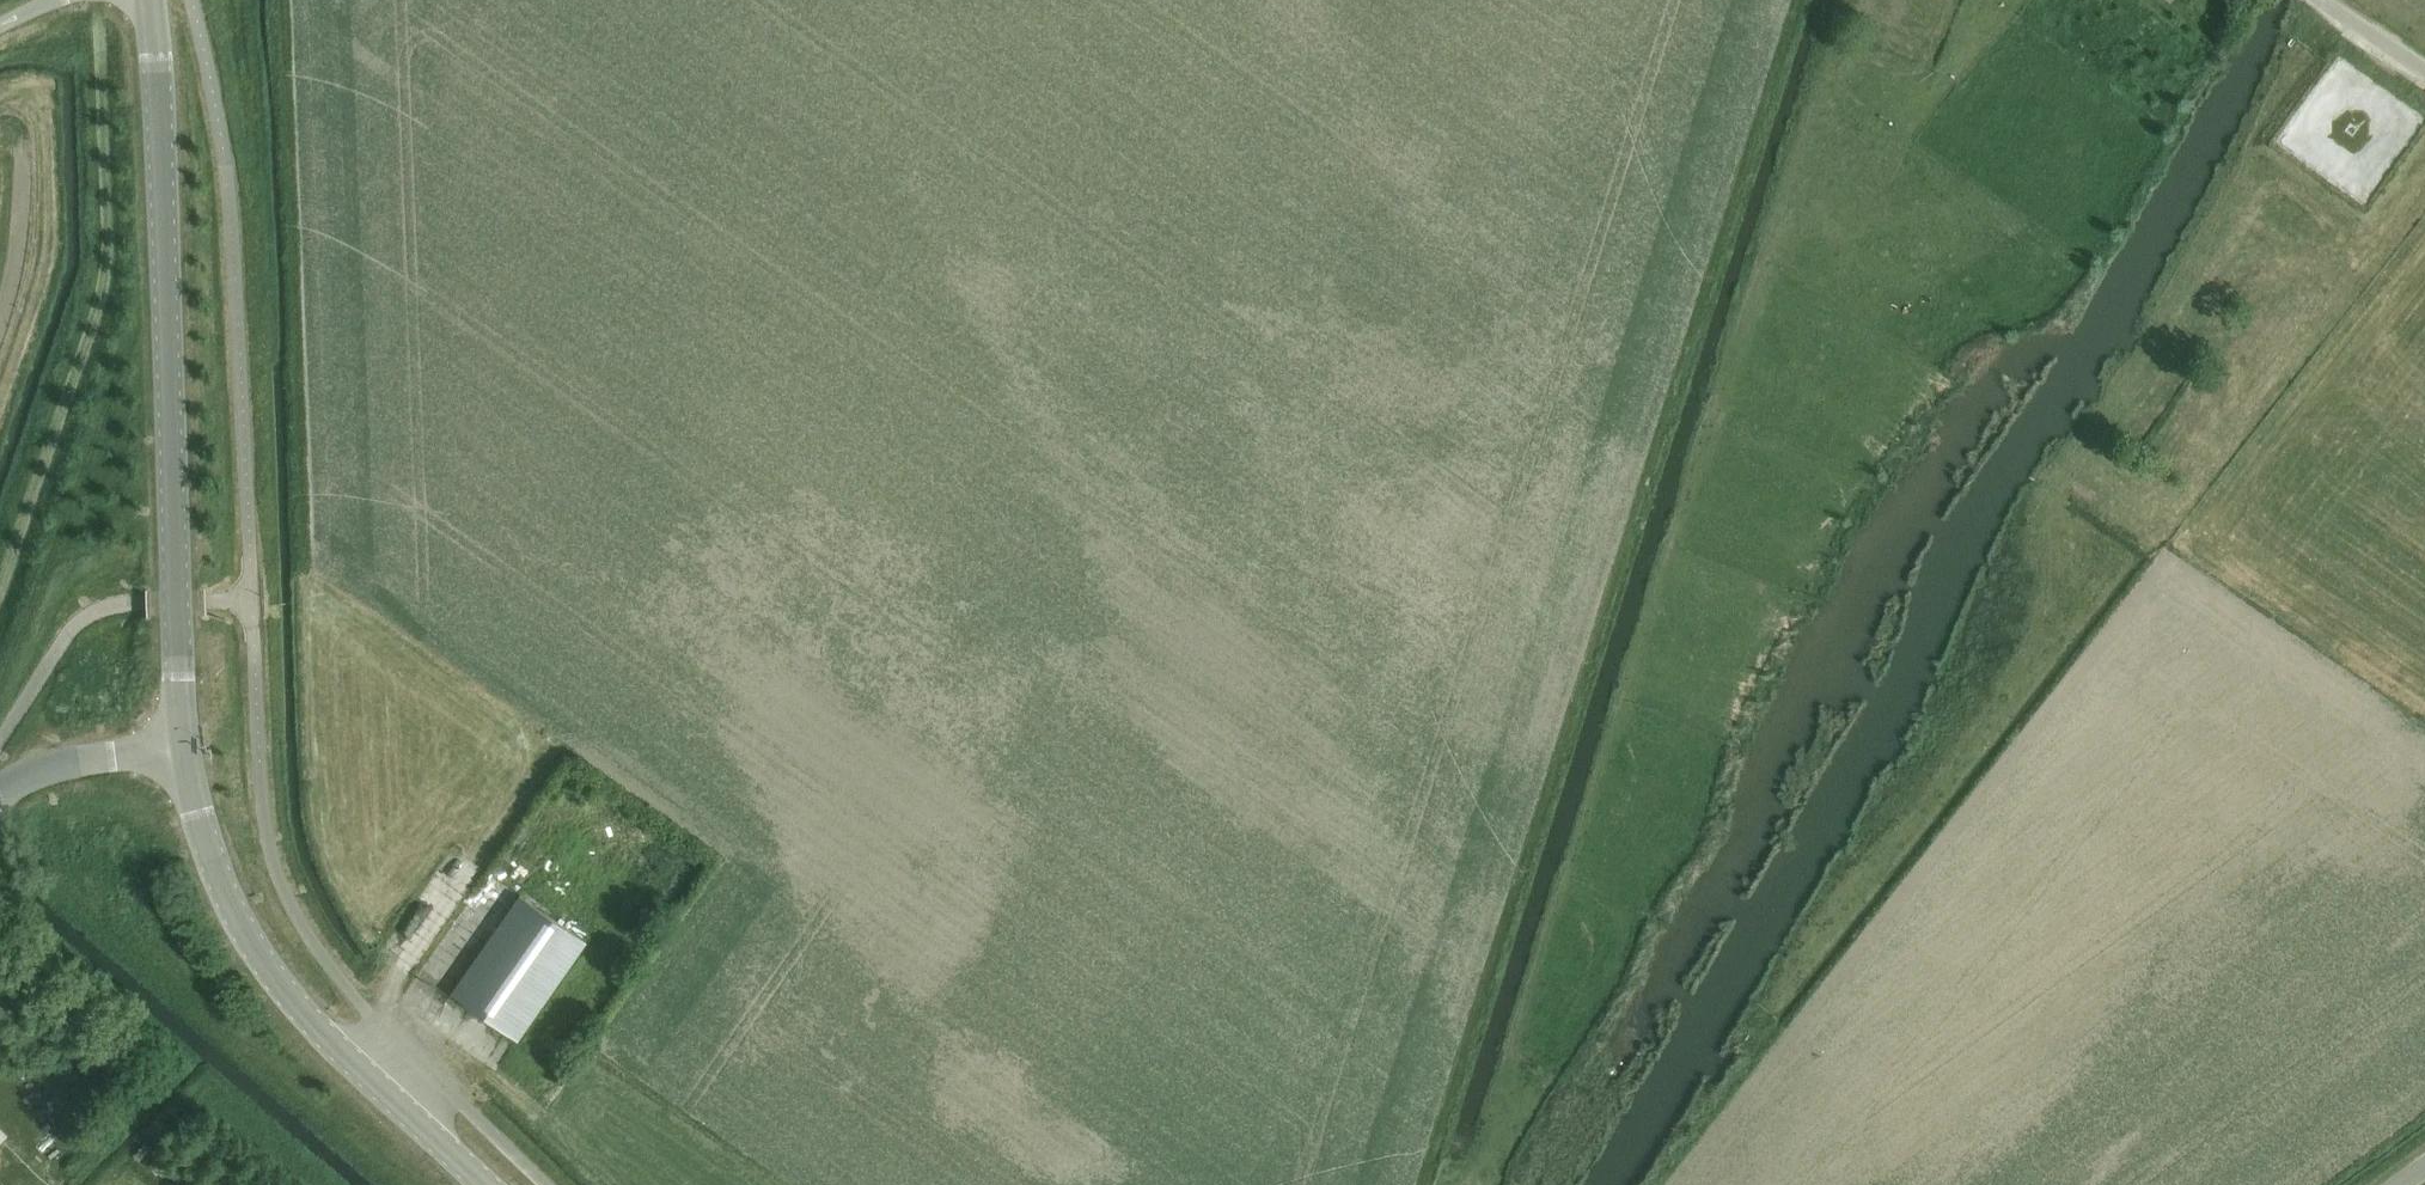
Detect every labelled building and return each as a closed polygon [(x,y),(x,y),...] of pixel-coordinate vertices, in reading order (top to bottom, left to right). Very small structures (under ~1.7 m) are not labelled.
[(451,994),(517,1040),(586,942),(520,896),(451,994)] [(12,1032),(0,1020),(0,1044),(12,1032)]
